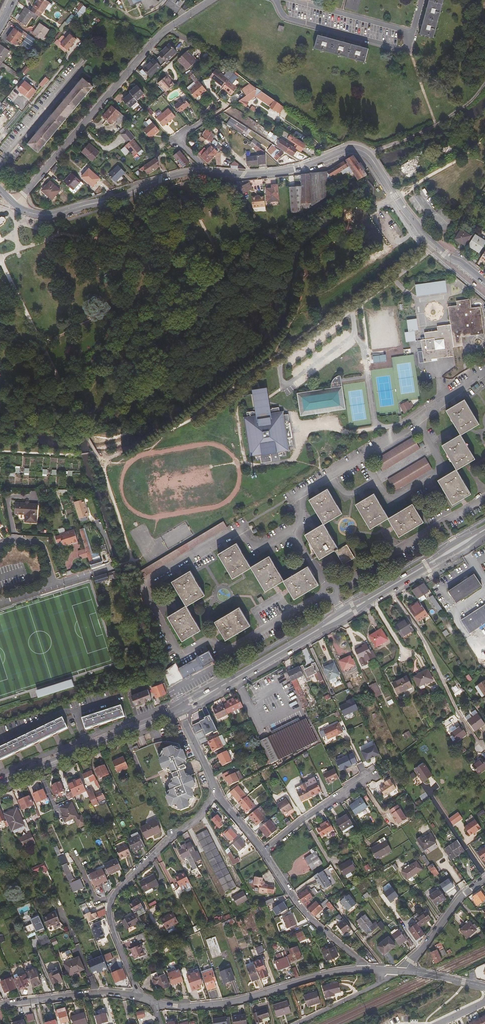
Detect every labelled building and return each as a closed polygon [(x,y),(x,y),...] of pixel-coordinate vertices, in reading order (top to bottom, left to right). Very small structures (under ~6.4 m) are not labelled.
[(39,16),(41,18),(44,14),(51,4),(46,0),(41,0),(35,8),(36,9),(33,12),(34,13),(37,15),(39,16)] [(141,2),(145,12),(149,10),(151,9),(149,7),(152,5),(153,8),(155,7),(159,4),(161,2),(162,1),(161,0),(140,0),(141,2)] [(356,12),(359,0),(345,0),(343,8),(356,12)] [(420,34),(433,38),(444,0),(429,0),(420,34)] [(20,22),(20,23),(22,25),(23,24),(26,26),(34,13),(33,12),(26,7),(19,17),(17,19),(17,20),(20,22)] [(80,9),(74,16),(77,18),(81,13),(82,14),(84,12),(80,9)] [(58,30),(61,32),(67,24),(71,20),(74,16),(72,14),(65,22),(58,30)] [(49,29),(40,23),(33,33),(42,39),(49,29)] [(24,32),(16,26),(14,28),(23,34),(24,32)] [(23,34),(14,28),(7,39),(15,45),(23,34)] [(61,45),(67,50),(76,39),(70,34),(62,43),(61,45)] [(368,48),(317,35),(314,48),(365,62),(368,48)] [(53,42),(59,47),(65,52),(67,50),(61,45),(62,43),(60,42),(61,40),(57,37),(53,42)] [(158,57),(163,63),(176,51),(169,44),(159,54),(160,55),(158,57)] [(2,62),(10,51),(1,45),(0,45),(0,61),(2,62)] [(185,53),(178,60),(187,69),(195,61),(192,58),(191,59),(185,53)] [(150,76),(163,63),(158,57),(155,60),(154,59),(143,69),(150,76)] [(9,72),(11,69),(2,62),(0,61),(0,66),(9,72)] [(11,69),(9,72),(16,77),(18,74),(11,69)] [(229,80),(215,70),(210,77),(223,87),(222,88),(231,95),(237,88),(232,84),(237,77),(233,74),(229,80)] [(159,82),(166,92),(175,84),(172,81),(171,81),(166,76),(159,82)] [(61,105),(28,144),(38,152),(59,127),(77,105),(93,87),(94,88),(98,83),(92,78),(88,82),(83,79),(61,105)] [(204,93),(207,90),(205,88),(199,80),(196,83),(196,84),(189,91),(195,98),(203,92),(204,93)] [(25,81),(18,89),(25,96),(32,87),(25,81)] [(258,87),(251,83),(240,90),(245,97),(258,88),(258,87)] [(137,86),(130,92),(131,94),(136,100),(143,94),(137,86)] [(238,101),(254,112),(256,109),(247,104),(249,102),(248,101),(253,98),(274,112),(280,103),(265,93),(260,90),(258,88),(245,97),(238,101)] [(136,100),(131,94),(123,100),(129,107),(137,101),(136,100)] [(183,109),(190,104),(186,98),(183,100),(182,99),(175,105),(180,111),(182,109),(183,109)] [(284,106),(280,103),(274,112),(278,115),(284,106)] [(120,109),(117,106),(115,109),(112,106),(103,116),(112,124),(116,120),(120,123),(125,117),(118,111),(120,109)] [(176,116),(169,108),(157,117),(164,126),(176,116)] [(246,137),(251,129),(231,117),(226,124),(246,137)] [(159,130),(152,123),(147,127),(143,130),(150,138),(159,130)] [(206,128),(202,135),(211,140),(215,133),(206,128)] [(446,137),(450,143),(458,137),(455,132),(446,137)] [(305,144),(290,135),(288,137),(291,139),(290,141),(298,145),(296,148),(301,151),(305,144)] [(142,150),(133,139),(125,145),(134,156),(142,150)] [(293,155),(297,149),(282,139),(278,144),(279,145),(278,148),(288,155),(289,153),(293,155)] [(99,152),(90,144),(82,152),(92,160),(99,152)] [(206,151),(202,156),(208,162),(217,152),(211,146),(206,151)] [(436,146),(430,149),(432,154),(439,150),(436,146)] [(280,150),(277,148),(271,154),(274,157),(273,157),(276,160),(283,153),(280,151),(280,150)] [(189,162),(179,151),(174,155),(183,167),(189,162)] [(266,166),(265,155),(247,157),(248,165),(259,164),(259,167),(266,166)] [(302,213),(312,206),(329,196),(328,179),(342,171),(343,173),(349,171),(350,173),(353,171),(359,179),(367,175),(364,170),(365,169),(361,162),(359,163),(353,155),(327,171),(310,173),(301,174),(301,186),(290,187),(290,194),(291,213),(302,212),(302,213)] [(419,164),(415,157),(401,165),(407,176),(417,170),(414,167),(419,164)] [(154,159),(147,164),(149,168),(145,170),(147,173),(158,167),(154,159)] [(65,167),(61,164),(57,169),(60,172),(65,167)] [(124,172),(118,166),(109,175),(115,181),(124,172)] [(99,178),(89,169),(82,177),(93,186),(99,178)] [(81,181),(71,173),(64,181),(70,186),(68,189),(73,193),(75,193),(83,183),(81,181)] [(60,190),(50,181),(43,189),(48,195),(48,196),(52,200),(60,190)] [(244,185),(239,188),(243,194),(252,190),(252,189),(249,183),(248,181),(243,181),(244,185)] [(268,201),(279,200),(277,188),(271,188),(271,191),(267,191),(268,201)] [(253,208),(266,206),(265,196),(261,197),(257,197),(257,196),(252,197),(253,208)] [(455,239),(465,245),(471,235),(461,229),(455,239)] [(474,234),(468,244),(473,248),(472,250),(478,253),(484,242),(484,241),(474,234)] [(446,281),(416,285),(417,296),(447,293),(446,281)] [(431,359),(437,358),(454,356),(453,347),(463,345),(462,337),(484,333),(480,307),(471,308),(470,299),(456,301),(457,305),(448,307),(451,324),(437,326),(438,331),(425,333),(425,339),(421,340),(423,351),(418,352),(420,363),(432,361),(431,359)] [(406,342),(415,340),(414,331),(419,331),(417,319),(407,320),(409,332),(404,333),(406,342)] [(384,354),(373,356),(373,363),(387,361),(386,356),(384,356),(384,354)] [(300,416),(345,408),(340,375),(338,375),(336,376),(334,378),(333,379),(332,380),(331,382),(331,385),(331,388),(296,393),(300,416)] [(253,392),(255,407),(268,405),(266,388),(253,390),(253,392)] [(461,434),(461,435),(469,430),(471,428),(479,424),(465,399),(446,410),(461,434)] [(406,409),(412,405),(409,401),(403,406),(406,409)] [(269,408),(269,405),(268,405),(255,407),(255,409),(253,410),(253,409),(246,410),(246,414),(252,455),(253,459),(260,458),(261,461),(279,459),(279,456),(286,455),(285,451),(284,446),(289,446),(292,445),(288,412),(284,413),(279,414),(279,410),(278,406),(271,407),(269,408)] [(248,456),(252,455),(246,414),(242,415),(248,456)] [(457,469),(457,470),(475,459),(461,435),(461,434),(442,445),(457,469)] [(411,437),(374,459),(378,465),(381,471),(418,449),(411,437)] [(329,444),(326,447),(331,453),(334,450),(329,444)] [(423,458),(386,480),(389,486),(393,491),(430,469),(423,458)] [(457,470),(457,469),(438,480),(453,504),(471,493),(457,470)] [(324,524),(342,513),(328,489),(309,500),(324,524)] [(388,518),(374,493),(356,504),(370,529),(378,524),(388,518)] [(83,499),(74,502),(80,518),(88,516),(86,508),(83,499)] [(29,501),(25,501),(15,500),(15,511),(25,511),(25,521),(37,522),(38,501),(29,501)] [(388,518),(399,537),(424,522),(413,504),(388,518)] [(227,528),(223,522),(186,544),(189,550),(227,528)] [(324,524),(305,535),(320,559),(335,550),(339,549),(324,524)] [(88,556),(91,568),(102,565),(100,556),(92,558),(84,531),(83,528),(80,529),(85,548),(88,556)] [(75,530),(65,533),(60,534),(61,535),(56,537),(57,543),(62,541),(63,545),(70,543),(71,544),(78,542),(75,530)] [(251,568),(251,567),(236,543),(218,554),(233,578),(241,574),(243,572),(251,568)] [(339,549),(335,550),(343,564),(344,563),(346,563),(348,561),(355,557),(347,544),(339,549)] [(88,556),(85,548),(79,551),(81,558),(88,556)] [(251,567),(251,568),(266,591),(283,581),(284,581),(270,556),(251,567)] [(284,581),(283,581),(294,599),(319,585),(308,566),(284,581)] [(116,571),(94,578),(95,580),(96,583),(114,578),(115,579),(118,578),(116,571)] [(186,605),(187,606),(196,601),(205,595),(190,571),(172,582),(186,605)] [(457,603),(483,585),(475,574),(450,591),(457,603)] [(414,590),(418,598),(429,591),(425,583),(414,590)] [(433,594),(429,597),(438,611),(442,609),(433,594)] [(418,621),(428,614),(419,600),(409,607),(418,621)] [(187,606),(186,605),(168,616),(183,641),(190,636),(201,630),(187,606)] [(484,623),(484,605),(462,620),(471,633),(484,623)] [(226,640),(250,625),(239,607),(215,622),(226,640)] [(403,637),(414,630),(408,619),(396,626),(403,637)] [(377,648),(389,641),(382,630),(371,637),(377,648)] [(360,658),(371,653),(367,645),(356,650),(360,658)] [(166,671),(166,672),(166,673),(166,675),(168,680),(170,685),(183,678),(183,679),(202,669),(202,670),(204,669),(202,666),(204,666),(204,667),(214,662),(209,652),(196,659),(178,669),(175,664),(167,670),(166,671)] [(345,670),(354,665),(350,656),(340,661),(345,670)] [(322,687),(326,686),(325,682),(323,678),(320,671),(315,662),(311,664),(312,665),(305,669),(303,664),(299,666),(304,675),(307,681),(311,679),(310,676),(314,674),(316,679),(318,678),(319,680),(322,687)] [(329,666),(324,669),(329,680),(340,675),(334,664),(329,666)] [(299,666),(287,672),(291,681),(296,679),(304,675),(299,666)] [(417,682),(430,675),(425,666),(412,673),(417,682)] [(296,679),(291,681),(304,708),(308,706),(306,703),(308,702),(296,679)] [(400,697),(414,690),(409,681),(395,688),(400,697)] [(369,685),(373,697),(381,694),(377,682),(369,685)] [(156,698),(165,694),(162,685),(152,689),(153,691),(152,691),(155,698),(156,698)] [(55,687),(30,694),(29,695),(31,700),(56,692),(55,687)] [(132,696),(136,706),(143,703),(143,705),(146,704),(145,702),(152,700),(148,690),(132,696)] [(229,703),(224,706),(229,715),(244,707),(239,698),(236,700),(229,703)] [(224,706),(224,705),(214,710),(219,719),(229,715),(224,706)] [(84,719),(87,730),(125,717),(122,707),(84,719)] [(201,718),(197,720),(202,731),(213,726),(208,715),(202,719),(201,718)] [(474,732),(484,725),(477,715),(467,722),(474,732)] [(68,728),(64,718),(0,748),(0,760),(68,728)] [(270,761),(270,762),(316,740),(306,718),(259,740),(264,750),(270,761)] [(340,734),(336,725),(324,730),(328,740),(340,734)] [(457,741),(467,735),(461,727),(451,733),(457,741)] [(406,739),(412,736),(409,731),(403,734),(406,739)] [(221,735),(220,736),(209,741),(211,745),(213,745),(216,751),(225,746),(224,745),(228,743),(223,734),(221,735)] [(193,788),(195,788),(195,786),(196,785),(195,782),(203,778),(198,765),(192,767),(178,735),(139,751),(135,752),(143,773),(149,771),(161,800),(168,797),(169,799),(167,799),(170,806),(172,806),(172,808),(175,807),(180,809),(180,811),(182,810),(182,812),(190,809),(189,807),(191,806),(190,804),(192,799),(194,799),(193,797),(195,796),(194,792),(193,790),(193,788)] [(380,755),(376,745),(362,752),(366,762),(371,759),(375,757),(380,755)] [(232,761),(226,751),(217,756),(222,766),(232,761)] [(353,753),(336,762),(341,771),(344,769),(349,767),(352,765),(352,764),(357,762),(353,753)] [(117,773),(128,769),(124,758),(113,762),(117,773)] [(483,762),(481,759),(472,766),(477,774),(484,769),(484,760),(483,762)] [(99,780),(109,775),(105,766),(95,770),(99,780)] [(433,777),(425,766),(416,772),(424,784),(433,777)] [(339,778),(334,768),(323,773),(328,783),(339,778)] [(230,786),(239,781),(235,772),(233,773),(231,770),(222,775),(223,778),(225,777),(230,786)] [(92,771),(83,776),(85,780),(86,780),(86,781),(89,782),(90,782),(91,783),(96,780),(92,771)] [(69,785),(73,795),(74,797),(86,792),(80,778),(75,781),(76,782),(69,785)] [(390,779),(386,782),(387,784),(386,785),(380,789),(385,797),(396,789),(390,779)] [(317,781),(307,786),(312,795),(318,792),(317,791),(321,788),(317,781)] [(65,791),(61,782),(53,786),(54,790),(53,790),(55,794),(56,794),(57,795),(65,791)] [(307,786),(305,783),(300,785),(302,789),(297,792),(302,800),(312,795),(307,786)] [(231,792),(239,802),(247,796),(246,794),(239,785),(231,792)] [(92,789),(86,792),(93,807),(98,804),(106,801),(102,792),(95,795),(92,789)] [(44,790),(34,794),(37,803),(47,799),(44,790)] [(23,810),(33,805),(30,796),(19,801),(23,810)] [(247,796),(239,802),(248,812),(255,806),(247,796)] [(357,815),(369,807),(362,798),(351,806),(357,815)] [(281,810),(283,814),(289,810),(290,811),(293,808),(287,799),(277,805),(281,810)] [(72,803),(60,808),(64,816),(64,818),(63,819),(65,823),(75,819),(79,828),(83,826),(86,825),(82,815),(79,817),(72,803)] [(398,805),(390,811),(399,825),(407,819),(398,805)] [(266,818),(258,808),(249,815),(258,825),(266,818)] [(9,826),(11,831),(24,826),(27,833),(31,831),(25,819),(22,821),(17,809),(4,815),(7,821),(9,826)] [(212,819),(220,828),(223,825),(221,822),(223,820),(218,814),(212,819)] [(353,825),(348,815),(337,821),(343,830),(353,825)] [(269,819),(260,827),(267,837),(277,829),(269,819)] [(156,820),(141,827),(147,838),(161,831),(156,820)] [(330,820),(324,824),(325,825),(319,829),(323,836),(335,829),(330,820)] [(476,820),(466,828),(471,836),(474,834),(477,832),(477,833),(482,829),(476,820)] [(196,834),(226,891),(236,886),(206,829),(196,834)] [(231,829),(225,834),(231,841),(233,844),(239,839),(231,829)] [(421,837),(417,839),(424,850),(436,842),(430,833),(422,839),(421,837)] [(138,850),(145,846),(139,834),(129,839),(134,850),(137,848),(138,850)] [(18,841),(20,845),(31,840),(29,836),(18,841)] [(377,859),(392,851),(386,841),(384,838),(379,841),(381,844),(371,850),(377,859)] [(245,846),(239,839),(233,844),(239,851),(245,846)] [(464,850),(457,839),(452,843),(455,847),(456,846),(460,852),(460,853),(464,850)] [(183,859),(191,854),(186,845),(185,843),(181,846),(183,848),(179,850),(183,859)] [(194,861),(201,857),(198,851),(196,852),(191,843),(186,845),(191,854),(193,859),(194,861)] [(449,856),(452,860),(457,856),(456,855),(460,852),(456,846),(455,847),(452,843),(444,848),(449,856)] [(121,858),(131,853),(126,844),(116,849),(121,858)] [(312,870),(322,863),(315,851),(304,859),(312,870)] [(228,855),(233,866),(240,862),(238,859),(235,860),(232,853),(228,855)] [(428,866),(431,870),(435,876),(440,873),(433,863),(431,865),(424,854),(421,856),(428,866)] [(116,858),(104,863),(104,865),(108,873),(121,867),(116,858)] [(345,875),(356,868),(351,859),(339,866),(345,875)] [(413,875),(421,869),(416,862),(403,872),(408,879),(411,882),(416,878),(413,875)] [(45,863),(32,868),(34,872),(42,870),(43,873),(47,871),(45,863)] [(61,866),(73,892),(83,888),(79,880),(75,882),(67,864),(61,866)] [(102,869),(89,875),(91,880),(93,880),(95,886),(108,880),(102,869)] [(319,872),(314,875),(319,883),(321,882),(322,883),(325,889),(332,884),(323,870),(319,873),(319,872)] [(190,882),(185,873),(175,879),(179,887),(181,890),(191,885),(190,882)] [(139,883),(144,892),(159,884),(153,875),(146,879),(139,883)] [(265,883),(260,876),(256,875),(254,883),(258,884),(260,887),(259,891),(266,892),(267,892),(270,893),(267,888),(265,883)] [(449,879),(440,885),(445,893),(454,887),(449,879)] [(268,884),(265,883),(267,888),(270,893),(273,893),(275,887),(268,885),(268,884)] [(159,884),(144,892),(146,894),(160,887),(159,884)] [(436,904),(446,897),(440,888),(430,895),(436,904)] [(307,889),(298,895),(303,903),(309,899),(312,897),(307,889)] [(243,891),(232,897),(236,905),(247,899),(243,891)] [(484,899),(484,897),(481,891),(474,896),(479,903),(484,899)] [(348,910),(356,904),(349,895),(341,901),(348,910)] [(139,899),(129,904),(134,913),(144,908),(139,899)] [(309,899),(303,903),(303,904),(303,905),(306,907),(312,903),(309,899)] [(330,901),(328,899),(321,905),(323,908),(327,905),(326,904),(330,901)] [(33,905),(31,901),(24,903),(23,904),(25,909),(33,905)] [(317,901),(308,909),(315,917),(323,908),(321,905),(317,901)] [(287,908),(283,902),(280,904),(279,903),(276,905),(276,906),(273,908),(274,910),(277,914),(287,908)] [(90,913),(83,916),(84,918),(85,918),(87,923),(104,915),(106,915),(106,909),(91,916),(90,913)] [(56,911),(43,917),(47,927),(60,922),(56,911)] [(426,911),(415,919),(420,926),(431,919),(426,911)] [(178,922),(173,912),(169,914),(169,916),(161,920),(166,929),(167,928),(169,932),(175,928),(174,925),(178,922)] [(287,929),(296,925),(292,914),(282,918),(287,929)] [(37,937),(46,933),(38,915),(34,916),(34,918),(31,920),(32,924),(24,927),(28,938),(36,935),(37,937)] [(139,923),(135,915),(123,922),(127,930),(139,923)] [(358,921),(365,930),(368,934),(373,930),(378,926),(377,924),(375,922),(372,925),(365,915),(358,921)] [(352,929),(344,919),(337,925),(345,935),(352,929)] [(377,924),(378,926),(382,930),(386,927),(381,920),(377,924)] [(467,936),(476,928),(469,920),(460,929),(467,936)] [(90,930),(95,941),(104,937),(99,926),(101,925),(99,922),(92,925),(94,928),(90,930)] [(425,934),(418,924),(410,929),(417,940),(425,934)] [(409,938),(406,933),(403,936),(399,930),(392,935),(399,945),(409,938)] [(46,933),(37,937),(42,948),(51,944),(46,933)] [(145,933),(138,936),(139,940),(144,939),(146,942),(149,941),(145,933)] [(212,958),(221,954),(216,936),(206,939),(212,958)] [(377,946),(383,953),(388,949),(389,950),(395,945),(389,937),(377,946)] [(145,956),(141,945),(131,949),(135,960),(145,956)] [(256,949),(258,955),(264,953),(262,946),(256,949)] [(329,946),(321,949),(326,961),(338,956),(334,947),(330,949),(329,946)] [(291,954),(287,956),(287,957),(289,962),(302,957),(297,947),(290,950),(291,954)] [(70,950),(61,955),(70,975),(84,969),(79,957),(74,959),(74,958),(70,950)] [(285,951),(276,954),(278,959),(287,956),(285,951)] [(436,964),(442,961),(437,951),(431,953),(436,964)] [(110,952),(102,956),(104,961),(112,958),(110,952)] [(88,962),(93,974),(97,972),(102,969),(105,968),(107,967),(102,956),(88,962)] [(289,962),(287,957),(275,961),(276,963),(275,964),(276,968),(277,968),(279,971),(291,966),(289,962)] [(262,979),(269,976),(262,959),(254,963),(256,967),(259,974),(260,974),(262,979)] [(179,967),(167,972),(172,985),(183,981),(179,967)] [(247,970),(252,982),(261,979),(259,974),(256,967),(247,970)] [(29,978),(34,988),(42,984),(40,980),(42,979),(41,977),(39,978),(38,975),(35,969),(27,973),(29,978)] [(63,980),(58,969),(54,971),(54,973),(49,975),(54,984),(59,982),(60,984),(63,982),(62,981),(63,980)] [(122,969),(112,973),(116,983),(126,979),(122,969)] [(159,990),(170,986),(166,975),(164,969),(151,974),(153,980),(156,987),(158,987),(159,990)] [(234,979),(230,969),(221,973),(225,983),(234,979)] [(202,975),(207,989),(216,986),(214,981),(216,980),(213,971),(202,975)] [(189,981),(199,977),(197,972),(187,975),(189,981)] [(25,974),(15,979),(20,990),(29,986),(27,982),(29,982),(28,979),(27,979),(25,974)] [(13,977),(1,982),(6,993),(14,989),(13,985),(15,984),(13,979),(13,977)] [(202,982),(199,977),(189,981),(192,991),(201,988),(199,983),(202,982)] [(322,987),(325,998),(334,996),(333,994),(340,992),(338,983),(322,987)] [(314,1003),(320,1001),(317,992),(303,997),(307,1006),(314,1004),(314,1003)] [(276,1017),(284,1014),(284,1015),(290,1013),(286,1002),(273,1006),(276,1017)] [(262,1023),(262,1020),(270,1017),(267,1010),(254,1015),(257,1023),(259,1023),(262,1023)] [(136,1013),(138,1020),(145,1018),(143,1011),(136,1013)] [(57,1023),(58,1023),(67,1022),(65,1012),(57,1013),(59,1019),(56,1020),(57,1023)] [(71,1016),(73,1023),(83,1023),(87,1023),(84,1013),(71,1016)] [(97,1016),(99,1023),(100,1023),(109,1022),(106,1013),(98,1015),(98,1016),(97,1016)]
